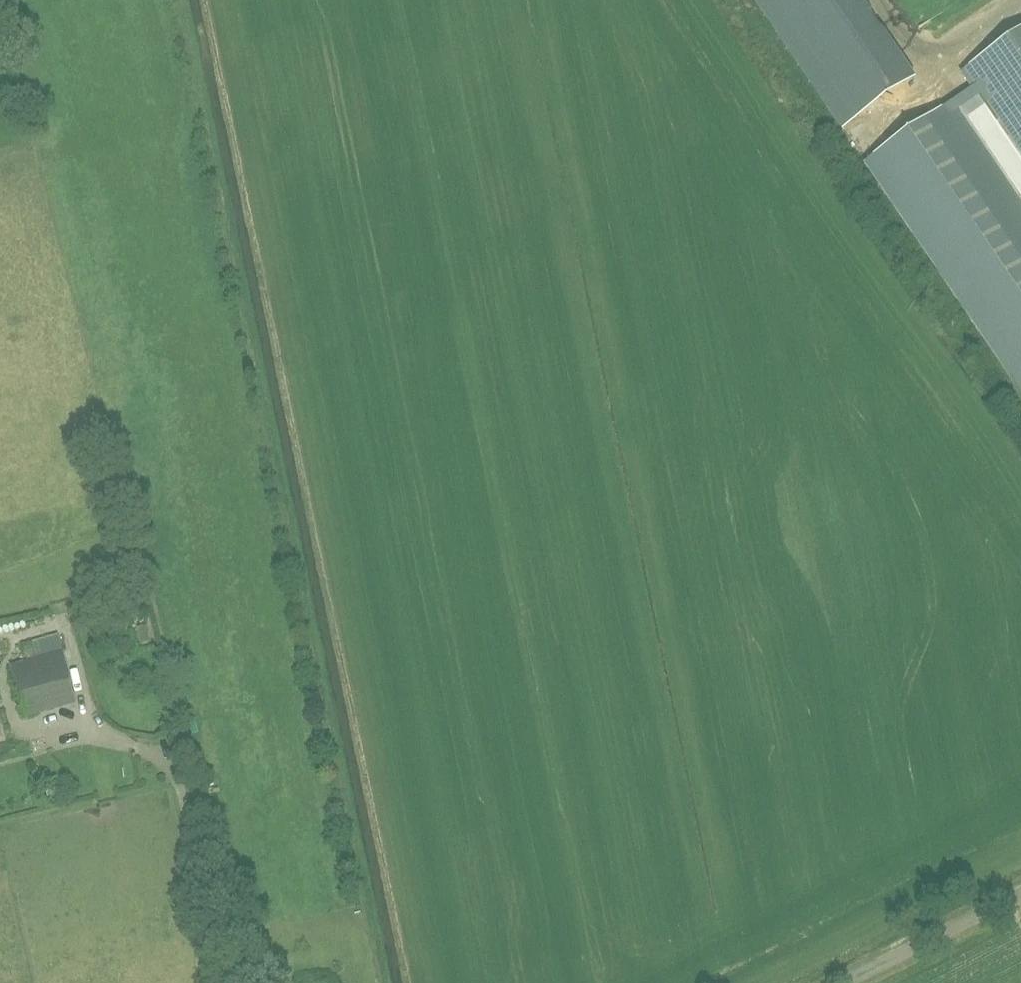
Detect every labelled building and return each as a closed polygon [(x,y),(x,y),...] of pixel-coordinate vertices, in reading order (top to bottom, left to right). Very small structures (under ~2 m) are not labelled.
[(963,73),(1020,159),(1020,33),(963,73)] [(956,101),(864,163),(1020,395),(1020,196),(956,101)] [(64,646),(13,660),(27,712),(78,698),(64,646)]
